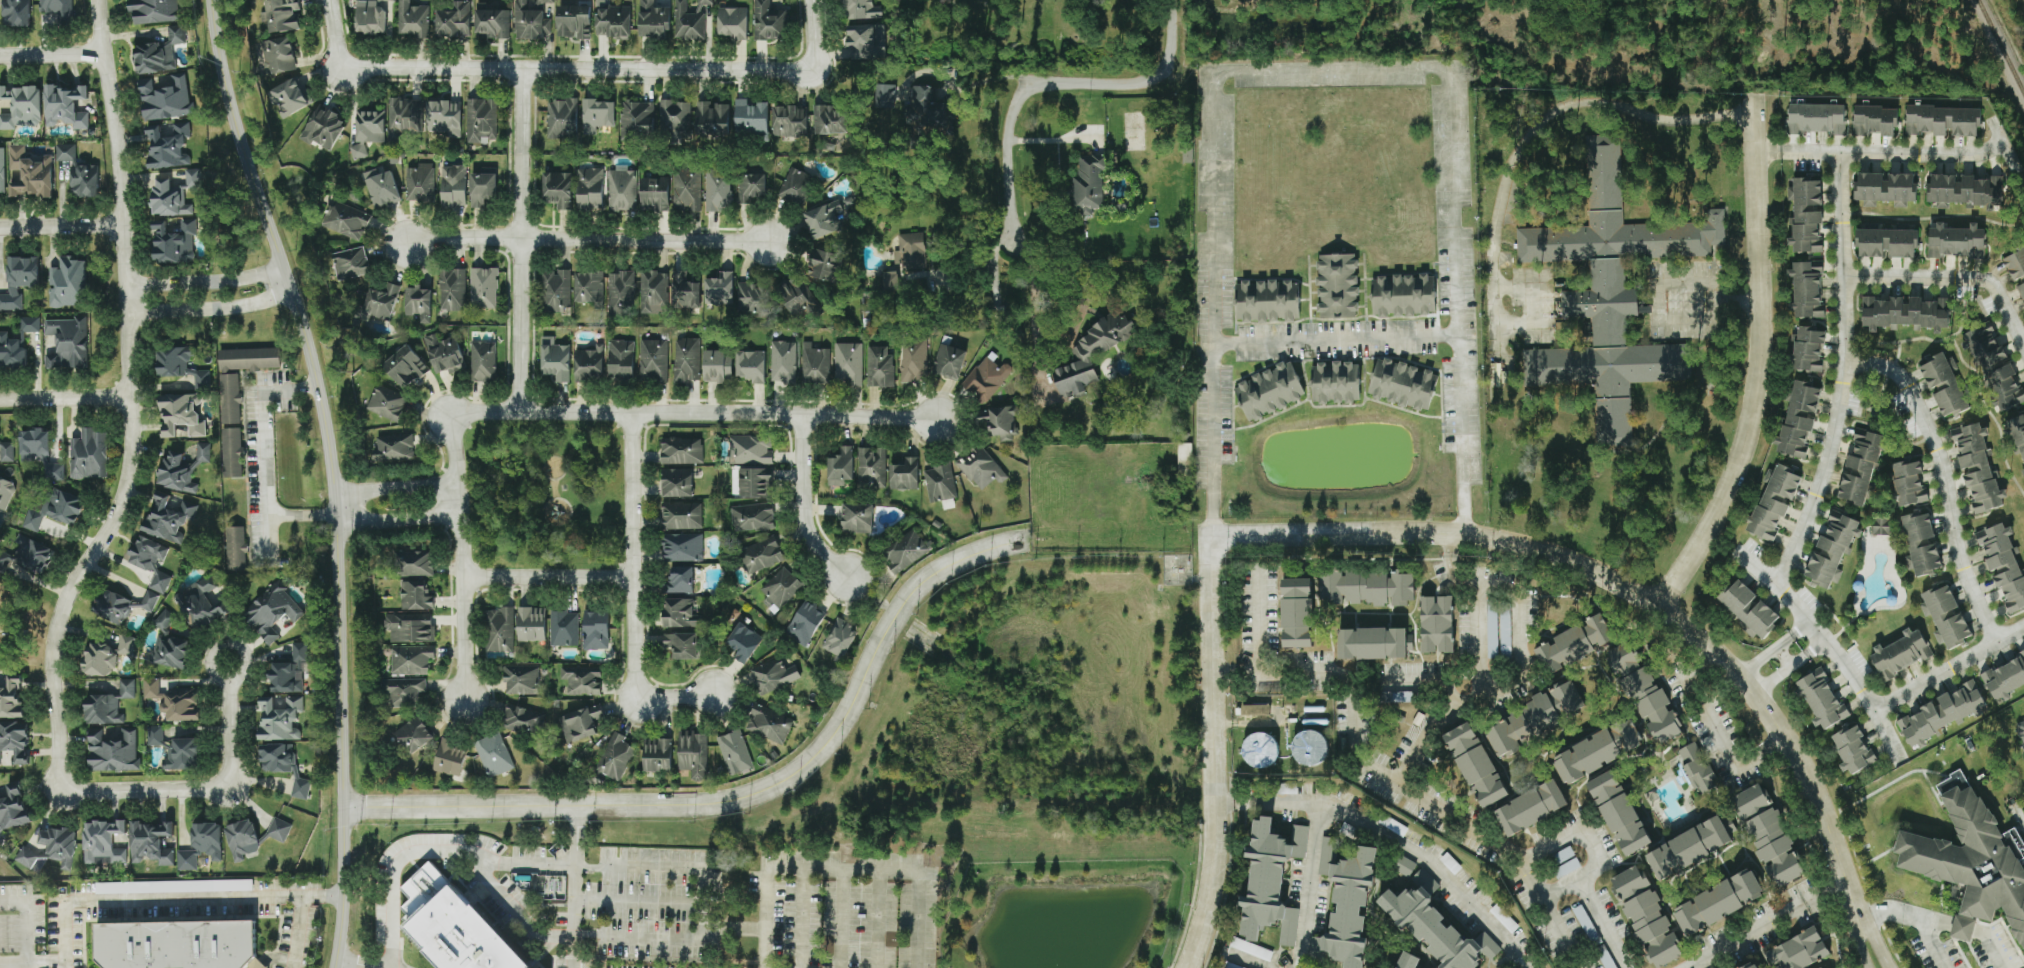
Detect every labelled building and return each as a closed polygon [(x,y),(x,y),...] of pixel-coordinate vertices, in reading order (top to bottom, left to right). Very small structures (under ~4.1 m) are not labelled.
[(28,0),(1,0),(1,26),(28,26),(28,0)] [(38,13),(57,13),(57,23),(71,23),(70,0),(38,0),(38,13)] [(178,22),(176,0),(125,0),(126,15),(131,15),(132,25),(178,22)] [(297,12),(298,12),(297,0),(260,0),(262,22),(266,21),(267,33),(299,30),(297,12)] [(387,0),(375,0),(354,0),(354,34),(387,34),(387,0)] [(408,6),(408,0),(397,0),(396,34),(415,34),(415,38),(427,38),(427,6),(408,6)] [(542,39),(542,34),(549,34),(549,18),(542,18),(542,6),(526,6),(527,0),(513,0),(513,39),(542,39)] [(629,7),(605,6),(605,0),(595,0),(595,36),(629,37),(629,7)] [(652,7),(652,0),(638,0),(637,37),(665,38),(665,31),(668,31),(669,7),(652,7)] [(673,39),(702,39),(702,5),(710,5),(711,0),(695,0),(695,14),(685,14),(685,0),(674,0),(673,39)] [(769,10),(769,0),(753,0),(752,40),(786,41),(787,11),(769,10)] [(880,6),(871,6),(871,0),(839,0),(839,9),(849,9),(849,19),(881,19),(880,6)] [(469,37),(469,1),(455,1),(455,6),(435,6),(435,37),(469,37)] [(508,11),(493,10),(493,4),(475,3),(474,36),(507,38),(508,11)] [(575,40),(589,40),(589,6),(556,5),(556,36),(575,36),(575,40)] [(746,9),(717,8),(716,35),(734,36),(734,40),(746,40),(746,9)] [(879,24),(845,25),(846,49),(850,49),(850,60),(884,59),(884,42),(880,42),(879,24)] [(173,71),(171,45),(184,43),(182,25),(166,26),(167,43),(132,46),(135,74),(173,71)] [(295,70),(289,36),(260,42),(266,76),(295,70)] [(142,122),(193,114),(192,102),(188,103),(183,73),(169,75),(171,87),(151,90),(150,78),(135,80),(142,122)] [(308,105),(293,78),(269,91),(283,118),(308,105)] [(894,85),(874,84),(873,108),(894,108),(894,85)] [(44,127),(55,127),(55,122),(71,122),(71,130),(87,129),(87,112),(74,112),(73,101),(87,100),(86,85),(43,87),(44,127)] [(5,88),(5,86),(0,87),(0,100),(10,99),(10,114),(0,114),(0,130),(14,130),(14,125),(39,125),(39,88),(5,88)] [(933,87),(910,86),(908,120),(920,120),(919,125),(950,127),(951,98),(932,97),(933,87)] [(421,99),(388,99),(387,142),(399,142),(399,132),(420,133),(421,99)] [(495,140),(496,100),(465,99),(464,144),(487,144),(487,139),(495,140)] [(576,100),(547,99),(546,139),(575,139),(576,100)] [(734,131),(767,131),(768,104),(749,104),(749,99),(734,99),(734,131)] [(613,100),(581,101),(582,131),(613,131),(613,100)] [(689,135),(689,102),(659,101),(658,135),(689,135)] [(711,102),(696,101),(695,134),(728,135),(729,104),(711,104),(711,102)] [(459,138),(460,102),(426,102),(425,132),(441,132),(441,138),(459,138)] [(653,103),(620,102),(619,139),(652,140),(653,103)] [(1844,105),(1789,104),(1788,133),(1832,133),(1832,136),(1844,136),(1844,105)] [(327,153),(345,122),(317,106),(299,137),(327,153)] [(772,137),(806,136),(805,106),(771,107),(772,137)] [(847,134),(846,106),(813,107),(813,134),(847,134)] [(1853,106),(1852,134),(1881,135),(1881,137),(1893,137),(1893,128),(1897,128),(1898,107),(1853,106)] [(1981,108),(1905,107),(1905,133),(1933,134),(1933,136),(1949,136),(1977,136),(1977,128),(1981,128),(1981,108)] [(383,112),(355,111),(354,146),(350,146),(350,158),(364,159),(364,143),(382,143),(383,112)] [(189,166),(188,154),(182,154),(181,138),(189,137),(188,122),(171,123),(171,137),(161,137),(160,126),(145,127),(147,168),(189,166)] [(1624,258),(1710,255),(1710,246),(1725,245),(1723,208),(1705,209),(1705,222),(1622,225),(1619,136),(1586,137),(1589,226),(1516,229),(1517,264),(1589,261),(1590,290),(1560,291),(1561,320),(1591,319),(1592,348),(1522,350),(1523,387),(1593,384),(1595,447),(1632,446),(1629,382),(1690,380),(1689,344),(1627,346),(1626,317),(1638,316),(1637,289),(1625,289),(1624,258)] [(51,156),(24,156),(24,145),(8,145),(8,196),(51,196),(51,156)] [(55,161),(74,161),(74,145),(55,145),(55,161)] [(1102,209),(1101,171),(1105,171),(1105,155),(1078,156),(1079,180),(1072,181),(1073,216),(1091,215),(1091,209),(1102,209)] [(405,168),(405,202),(432,202),(432,164),(418,164),(418,169),(405,168)] [(464,166),(439,167),(440,207),(465,206),(464,166)] [(776,197),(799,207),(812,177),(790,167),(776,197)] [(601,210),(602,168),(577,168),(576,209),(601,210)] [(635,211),(636,171),(625,171),(625,168),(608,168),(607,211),(635,211)] [(198,169),(184,170),(185,189),(199,188),(198,169)] [(389,171),(376,175),(374,170),(361,174),(373,209),(399,200),(389,171)] [(699,213),(700,171),(673,170),(672,212),(699,213)] [(704,210),(729,211),(730,171),(705,171),(704,210)] [(495,197),(494,172),(484,172),(484,174),(469,174),(469,208),(483,208),(483,197),(495,197)] [(541,202),(553,202),(553,210),(570,210),(571,173),(542,173),(541,202)] [(1883,173),(1857,173),(1857,182),(1853,182),(1853,201),(1862,201),(1862,207),(1876,207),(1876,201),(1894,201),(1894,208),(1906,208),(1906,202),(1917,202),(1917,174),(1888,174),(1888,184),(1883,184),(1883,173)] [(765,175),(738,174),(737,204),(750,204),(750,197),(764,198),(765,175)] [(2002,178),(1974,177),(1975,176),(1958,175),(1929,174),(1928,201),(1967,202),(1967,207),(1992,208),(1992,206),(2001,206),(2002,178)] [(1822,225),(1821,176),(1793,176),(1793,188),(1787,188),(1787,201),(1793,201),(1794,239),(1787,239),(1787,246),(1793,246),(1793,253),(1822,253),(1822,239),(1819,239),(1819,225),(1822,225)] [(668,178),(639,178),(639,210),(667,210),(668,178)] [(191,215),(191,204),(181,205),(181,191),(169,191),(168,179),(151,179),(151,216),(191,215)] [(359,242),(369,215),(331,201),(321,227),(359,242)] [(841,230),(836,213),(841,211),(838,201),(803,213),(812,240),(841,230)] [(180,233),(165,234),(164,221),(150,221),(152,264),(192,262),(191,235),(196,235),(195,219),(179,219),(180,233)] [(1928,258),(1939,258),(1940,254),(1971,255),(1971,260),(1984,260),(1985,230),(1977,230),(1977,223),(1969,223),(1969,229),(1944,228),(1944,225),(1929,225),(1928,258)] [(1917,230),(1857,229),(1856,257),(1884,258),(1884,250),(1890,250),(1890,257),(1917,258),(1917,230)] [(924,269),(923,234),(893,234),(894,264),(901,264),(901,270),(924,269)] [(368,274),(362,247),(329,255),(336,282),(368,274)] [(834,283),(840,256),(810,249),(803,275),(834,283)] [(2003,258),(2013,284),(2016,283),(2023,304),(2023,250),(2003,258)] [(1319,318),(1357,317),(1356,254),(1317,255),(1317,286),(1318,286),(1319,318)] [(84,261),(72,261),(72,256),(58,256),(58,268),(48,268),(48,307),(84,306),(84,261)] [(19,287),(37,287),(37,258),(7,258),(7,295),(0,295),(0,311),(19,311),(19,287)] [(1824,318),(1824,304),(1821,304),(1820,261),(1789,262),(1790,278),(1792,278),(1793,319),(1824,318)] [(495,309),(496,269),(470,268),(469,309),(495,309)] [(465,270),(439,269),(438,311),(464,311),(465,270)] [(570,311),(569,270),(555,270),(555,271),(542,271),(543,312),(570,311)] [(639,314),(666,314),(667,272),(639,271),(639,314)] [(686,271),(672,271),(671,309),(699,309),(700,283),(685,283),(686,271)] [(882,272),(882,289),(898,289),(897,271),(882,272)] [(601,272),(573,273),(574,303),(602,303),(601,272)] [(607,310),(634,310),(633,272),(606,273),(607,310)] [(703,304),(731,304),(732,272),(718,272),(718,278),(703,278),(703,304)] [(1373,317),(1436,315),(1435,275),(1418,275),(1418,276),(1372,277),(1373,317)] [(792,317),(801,311),(809,323),(823,312),(806,287),(801,290),(792,278),(779,287),(788,299),(782,303),(792,317)] [(1236,323),(1300,320),(1298,281),(1249,283),(1249,282),(1234,283),(1236,323)] [(353,319),(366,322),(368,316),(389,321),(397,286),(384,283),(382,291),(367,288),(363,307),(356,306),(353,319)] [(765,312),(767,285),(736,283),(735,311),(765,312)] [(419,323),(429,324),(430,288),(413,288),(413,289),(404,288),(404,314),(419,315),(419,323)] [(1949,300),(1921,300),(1921,297),(1906,297),(1890,297),(1890,301),(1874,301),(1874,297),(1862,297),(1861,332),(1878,333),(1878,328),(1896,328),(1896,324),(1916,325),(1916,328),(1933,328),(1933,333),(1941,333),(1941,328),(1948,328),(1949,300)] [(1090,356),(1108,351),(1116,343),(1124,341),(1135,330),(1134,326),(1124,316),(1115,318),(1109,313),(1104,318),(1101,319),(1071,350),(1075,364),(1051,370),(1060,401),(1063,400),(1071,392),(1075,396),(1086,393),(1083,386),(1098,382),(1090,356)] [(85,315),(73,315),(73,320),(42,320),(43,335),(54,335),(55,355),(43,355),(43,369),(86,368),(85,315)] [(38,317),(20,317),(20,332),(38,332),(38,317)] [(1991,323),(1963,336),(1967,346),(1970,345),(2001,413),(2023,402),(2023,396),(1991,323)] [(1820,373),(1823,345),(1824,345),(1826,330),(1798,327),(1797,335),(1794,335),(1790,370),(1820,373)] [(24,369),(24,348),(19,348),(19,339),(6,339),(6,332),(0,332),(0,369),(24,369)] [(465,369),(454,336),(438,341),(435,333),(422,337),(434,374),(447,370),(448,374),(465,369)] [(569,346),(553,346),(553,337),(541,337),(540,375),(554,375),(554,383),(568,383),(569,346)] [(699,339),(673,338),(672,382),(698,383),(699,339)] [(666,340),(639,340),(638,382),(666,382),(666,340)] [(470,381),(494,382),(495,342),(471,341),(470,381)] [(607,380),(632,380),(632,341),(607,341),(607,380)] [(926,342),(901,341),(900,383),(925,383),(926,342)] [(795,342),(770,342),(769,382),(794,382),(795,342)] [(810,349),(810,342),(801,342),(800,382),(828,383),(829,349),(810,349)] [(861,344),(833,343),(833,385),(860,385),(861,344)] [(403,391),(427,368),(405,344),(380,367),(403,391)] [(965,350),(939,345),(933,375),(959,380),(965,350)] [(156,378),(182,377),(182,357),(194,357),(193,347),(155,348),(156,378)] [(892,387),(892,355),(886,355),(886,347),(865,347),(865,388),(892,387)] [(218,350),(219,425),(239,424),(238,371),(278,370),(278,349),(218,350)] [(602,351),(573,351),(574,383),(587,382),(587,377),(602,377),(602,351)] [(735,378),(751,379),(751,385),(763,385),(764,352),(735,351),(735,378)] [(731,353),(703,352),(703,382),(731,383),(731,353)] [(1002,365),(986,353),(961,386),(985,405),(1012,369),(1004,363),(1002,365)] [(1945,419),(1968,409),(1945,353),(1918,364),(1929,390),(1932,389),(1945,419)] [(1429,411),(1438,374),(1424,371),(1425,370),(1377,358),(1368,397),(1429,411)] [(1306,398),(1290,360),(1274,366),(1275,368),(1232,386),(1247,422),(1306,398)] [(1310,364),(1311,404),(1360,402),(1359,363),(1310,364)] [(209,391),(208,370),(193,371),(193,391),(209,391)] [(1821,386),(1791,381),(1779,454),(1805,459),(1808,447),(1805,447),(1807,431),(1813,432),(1821,386)] [(366,411),(396,423),(406,397),(376,385),(366,411)] [(974,413),(976,426),(986,424),(989,437),(999,435),(1000,443),(1016,440),(1011,417),(1019,416),(1017,404),(974,413)] [(2010,438),(2017,437),(2023,464),(2023,414),(2005,419),(2010,438)] [(1950,430),(1952,443),(1957,442),(1961,457),(1958,458),(1961,471),(1964,476),(1965,484),(1972,496),(1973,500),(1971,502),(1973,514),(2004,507),(2002,500),(2007,497),(2005,490),(1999,491),(1998,485),(1991,473),(1988,457),(1992,455),(1985,442),(1984,438),(1989,435),(1979,423),(1970,425),(1967,426),(1950,430)] [(70,439),(69,478),(105,479),(106,433),(95,433),(95,428),(80,428),(79,439),(70,439)] [(220,428),(221,478),(241,477),(240,428),(220,428)] [(1865,506),(1878,451),(1882,452),(1886,436),(1855,429),(1852,441),(1839,500),(1865,506)] [(63,465),(48,465),(47,431),(18,431),(19,463),(38,463),(38,481),(63,481),(63,465)] [(372,436),(373,462),(412,460),(411,435),(372,436)] [(729,436),(728,464),(771,465),(771,451),(768,451),(769,437),(729,436)] [(701,438),(660,439),(660,465),(702,464),(701,438)] [(13,462),(12,442),(0,443),(0,462),(13,462)] [(195,494),(197,484),(190,482),(194,460),(206,463),(210,445),(197,443),(194,458),(163,452),(157,487),(195,494)] [(1176,443),(1177,466),(1191,466),(1191,443),(1176,443)] [(980,445),(956,464),(979,492),(995,479),(999,485),(1007,478),(980,445)] [(852,447),(838,446),(838,456),(827,456),(827,487),(843,487),(844,480),(852,481),(852,447)] [(885,449),(877,449),(877,454),(869,454),(869,448),(857,448),(857,487),(884,488),(885,449)] [(917,457),(904,457),(904,466),(889,466),(889,490),(917,490),(917,457)] [(1926,502),(1921,475),(1923,474),(1920,460),(1892,465),(1899,507),(1926,502)] [(1801,473),(1776,464),(1774,471),(1770,469),(1747,531),(1773,541),(1777,531),(1775,530),(1780,516),(1785,517),(1801,473)] [(924,469),(927,503),(954,500),(950,466),(924,469)] [(661,498),(691,498),(691,470),(661,469),(661,498)] [(771,470),(738,469),(737,497),(770,498),(771,470)] [(4,512),(15,484),(0,478),(0,510),(4,512)] [(140,532),(179,546),(183,534),(179,533),(184,518),(191,521),(196,508),(168,498),(169,496),(155,491),(140,532)] [(661,530),(701,529),(700,503),(660,504),(661,530)] [(731,531),(773,529),(772,504),(730,506),(731,531)] [(871,505),(840,505),(841,533),(872,533),(871,505)] [(1901,515),(1909,555),(1903,556),(1906,570),(1914,568),(1915,576),(1934,573),(1933,569),(1941,567),(1929,509),(1901,515)] [(1803,578),(1829,587),(1831,582),(1837,584),(1842,570),(1837,569),(1843,553),(1847,555),(1854,536),(1860,538),(1862,530),(1857,528),(1860,520),(1832,510),(1823,535),(1820,534),(1815,549),(1813,549),(1803,578)] [(1890,518),(1873,517),(1872,534),(1889,535),(1890,518)] [(1978,545),(1983,544),(1988,557),(1985,559),(1989,570),(1993,576),(1995,581),(2003,591),(2007,600),(2004,603),(2008,613),(2022,607),(2023,606),(2023,574),(2020,570),(2015,555),(2019,551),(2012,544),(2009,536),(2013,532),(2003,522),(1974,533),(1978,545)] [(932,548),(915,526),(880,553),(897,575),(932,548)] [(243,527),(224,528),(226,571),(245,570),(243,527)] [(701,533),(661,534),(662,562),(702,561),(701,533)] [(166,548),(137,535),(128,555),(130,556),(127,563),(153,574),(147,588),(163,594),(171,576),(156,569),(166,548)] [(784,559),(773,535),(737,552),(748,575),(784,559)] [(42,575),(51,547),(16,536),(13,543),(16,544),(10,564),(42,575)] [(431,576),(430,551),(399,551),(400,577),(431,576)] [(760,590),(768,598),(763,603),(774,614),(803,584),(783,565),(760,590)] [(691,566),(667,567),(668,594),(692,593),(691,566)] [(1319,600),(1327,600),(1327,604),(1344,605),(1344,603),(1360,603),(1360,601),(1373,601),(1373,606),(1388,606),(1388,603),(1413,604),(1414,573),(1404,573),(1405,569),(1389,569),(1389,570),(1343,569),(1343,570),(1319,570),(1319,600)] [(1717,598),(1747,624),(1742,629),(1752,638),(1756,633),(1762,638),(1781,617),(1758,597),(1759,596),(1736,576),(1717,598)] [(1283,647),(1313,646),(1311,577),(1281,578),(1283,647)] [(228,617),(222,598),(218,599),(211,578),(175,589),(188,629),(228,617)] [(399,609),(432,609),(432,596),(424,596),(423,580),(399,581),(399,609)] [(292,623),(303,612),(274,581),(240,614),(268,645),(278,636),(269,627),(283,613),(292,623)] [(1973,637),(1961,609),(1959,609),(1947,582),(1920,593),(1924,602),(1919,604),(1924,617),(1931,614),(1938,629),(1932,632),(1938,645),(1945,642),(1947,647),(1973,637)] [(91,612),(121,624),(128,606),(137,609),(139,603),(101,587),(91,612)] [(151,612),(157,594),(145,590),(139,608),(151,612)] [(1453,595),(1436,595),(1436,596),(1421,596),(1420,652),(1437,652),(1453,652),(1453,595)] [(663,626),(701,627),(701,615),(692,615),(692,598),(663,598),(663,626)] [(824,612),(802,600),(784,635),(806,647),(824,612)] [(1498,658),(1496,601),(1485,601),(1487,658),(1498,658)] [(512,652),(513,607),(499,606),(498,611),(486,610),(485,651),(512,652)] [(544,641),(544,607),(516,607),(516,641),(544,641)] [(152,622),(163,631),(174,617),(164,608),(152,622)] [(582,610),(582,649),(607,649),(607,610),(582,610)] [(577,612),(550,611),(548,645),(576,646),(577,612)] [(1614,640),(1601,612),(1582,621),(1582,622),(1552,637),(1553,639),(1534,649),(1546,674),(1561,666),(1561,665),(1614,640)] [(385,641),(430,642),(430,615),(385,614),(385,641)] [(842,658),(858,630),(837,618),(821,647),(842,658)] [(733,657),(745,664),(761,636),(737,622),(724,644),(736,651),(733,657)] [(1932,656),(1918,625),(1903,632),(1905,637),(1882,647),(1882,646),(1869,652),(1883,683),(1895,677),(1893,672),(1920,659),(1921,661),(1932,656)] [(1406,657),(1406,626),(1339,627),(1339,657),(1406,657)] [(696,633),(662,633),(662,649),(671,649),(671,658),(696,658),(696,633)] [(129,656),(134,638),(120,634),(115,653),(129,656)] [(151,661),(181,669),(189,641),(168,635),(167,640),(158,637),(151,661)] [(1641,720),(1645,718),(1658,744),(1684,731),(1671,705),(1669,706),(1648,663),(1643,666),(1630,639),(1606,651),(1641,720)] [(301,692),(301,678),(299,678),(299,662),(306,662),(306,643),(291,643),(291,662),(269,662),(268,692),(301,692)] [(82,644),(81,675),(107,675),(107,667),(115,667),(115,653),(109,653),(109,644),(82,644)] [(433,646),(389,647),(389,675),(427,674),(426,659),(433,659),(433,646)] [(1980,673),(1994,703),(2010,696),(2008,692),(2023,685),(2023,653),(1980,673)] [(794,665),(784,669),(780,658),(749,669),(758,695),(800,679),(794,665)] [(537,665),(504,664),(503,693),(537,694),(537,665)] [(566,695),(599,694),(599,667),(559,668),(559,680),(566,680),(566,695)] [(1794,682),(1822,730),(1848,715),(1820,667),(1794,682)] [(18,684),(20,684),(19,672),(5,673),(6,686),(0,687),(0,717),(19,717),(18,684)] [(1548,689),(1563,717),(1585,705),(1569,677),(1548,689)] [(142,699),(158,699),(159,712),(165,712),(165,721),(197,720),(196,688),(167,689),(167,694),(158,694),(157,678),(141,679),(142,699)] [(425,692),(424,678),(389,679),(389,706),(416,705),(416,692),(425,692)] [(1913,715),(1906,716),(1897,720),(1909,747),(1926,745),(1925,739),(1932,736),(1943,734),(1942,726),(1954,720),(1956,722),(1987,707),(1973,678),(1961,684),(1961,688),(1956,691),(1945,692),(1936,697),(1936,701),(1928,702),(1920,706),(1921,711),(1913,715)] [(133,679),(118,679),(118,694),(84,694),(84,723),(123,723),(122,714),(117,714),(117,698),(133,698),(133,679)] [(1483,729),(1498,759),(1522,747),(1520,743),(1562,723),(1546,690),(1531,697),(1533,700),(1505,714),(1507,717),(1483,729)] [(257,739),(299,740),(299,728),(293,728),(293,711),(301,711),(301,696),(284,696),(284,708),(272,708),(272,696),(258,696),(257,739)] [(782,746),(793,719),(754,703),(743,729),(782,746)] [(544,713),(508,704),(503,727),(538,736),(544,713)] [(564,743),(596,735),(592,720),(603,717),(599,704),(557,715),(564,743)] [(1240,705),(1240,715),(1269,714),(1269,704),(1240,705)] [(433,737),(416,715),(392,733),(409,755),(433,737)] [(1644,742),(1631,716),(1609,726),(1609,727),(1571,746),(1572,748),(1552,758),(1565,785),(1587,775),(1586,773),(1624,755),(1623,752),(1644,742)] [(1442,734),(1451,751),(1452,750),(1470,787),(1472,786),(1483,807),(1508,795),(1471,720),(1442,734)] [(13,750),(13,764),(26,764),(26,721),(0,722),(0,750),(13,750)] [(1829,737),(1850,775),(1876,761),(1862,735),(1863,734),(1857,722),(1829,737)] [(2016,724),(2023,751),(2023,722),(2016,724)] [(145,745),(162,745),(161,726),(145,726),(145,745)] [(139,770),(139,759),(135,759),(134,727),(119,728),(120,737),(101,738),(101,728),(87,728),(88,771),(139,770)] [(1262,727),(1237,747),(1257,773),(1282,753),(1262,727)] [(715,738),(729,776),(753,766),(738,729),(715,738)] [(1292,731),(1293,765),(1326,764),(1325,730),(1292,731)] [(618,781),(635,748),(622,742),(625,737),(613,731),(593,769),(618,781)] [(678,770),(690,770),(691,780),(706,780),(706,732),(677,732),(678,770)] [(485,778),(512,770),(500,733),(474,741),(485,778)] [(195,769),(196,738),(166,737),(166,769),(195,769)] [(458,777),(467,746),(440,738),(431,769),(458,777)] [(671,739),(642,738),(642,771),(670,771),(671,739)] [(1697,795),(1717,785),(1696,740),(1676,750),(1697,795)] [(293,743),(258,743),(258,771),(292,771),(292,798),(307,798),(308,779),(293,779),(293,743)] [(1651,843),(1615,768),(1586,782),(1598,806),(1599,805),(1616,841),(1619,839),(1626,855),(1651,843)] [(1953,938),(1971,941),(1976,919),(1975,917),(1993,921),(1996,909),(2008,905),(2023,956),(2023,865),(2022,858),(2023,857),(2023,845),(2022,844),(2017,828),(1993,836),(1972,769),(1939,780),(1959,843),(1899,830),(1895,852),(1900,853),(1897,869),(1964,883),(1953,938)] [(1507,836),(1568,806),(1555,779),(1494,809),(1507,836)] [(28,823),(17,780),(4,784),(7,796),(0,798),(0,830),(28,823)] [(1806,874),(1796,849),(1794,849),(1776,807),(1772,808),(1762,783),(1730,796),(1741,822),(1744,821),(1763,866),(1766,865),(1775,887),(1806,874)] [(1240,934),(1255,940),(1259,940),(1260,925),(1273,926),(1277,945),(1294,947),(1298,908),(1297,908),(1281,901),(1284,858),(1305,859),(1308,826),(1291,825),(1290,840),(1276,833),(1271,833),(1273,818),(1254,816),(1251,846),(1246,846),(1245,857),(1252,857),(1248,896),(1241,895),(1240,905),(1245,907),(1242,913),(1240,934)] [(1733,843),(1720,816),(1644,851),(1657,879),(1733,843)] [(265,835),(283,843),(291,824),(273,817),(265,835)] [(82,864),(125,863),(125,848),(111,849),(110,834),(124,833),(124,819),(115,819),(115,821),(81,822),(82,864)] [(231,863),(243,861),(241,854),(257,851),(252,819),(225,824),(231,863)] [(130,864),(141,863),(141,859),(157,858),(157,866),(173,865),(172,849),(159,849),(159,836),(172,836),(171,822),(128,823),(130,864)] [(219,861),(218,822),(190,823),(191,850),(176,851),(176,871),(197,870),(196,853),(209,853),(209,861),(219,861)] [(74,833),(69,830),(48,827),(46,831),(38,830),(37,842),(44,846),(43,854),(36,854),(22,845),(13,860),(30,870),(37,858),(59,861),(58,870),(69,871),(74,833)] [(1367,937),(1363,936),(1366,917),(1359,910),(1367,903),(1369,885),(1372,885),(1378,847),(1359,844),(1357,855),(1351,854),(1345,860),(1334,861),(1337,839),(1322,836),(1317,876),(1336,878),(1333,902),(1339,903),(1337,911),(1329,912),(1332,929),(1322,938),(1309,936),(1307,955),(1322,957),(1323,951),(1326,950),(1335,960),(1345,961),(1344,967),(1363,967),(1367,937)] [(1416,864),(1401,855),(1392,869),(1408,878),(1416,864)] [(1676,942),(1679,940),(1673,930),(1638,863),(1608,879),(1621,903),(1620,903),(1654,967),(1659,967),(1683,955),(1676,942)] [(1428,947),(1442,963),(1440,965),(1443,967),(1476,967),(1484,960),(1486,963),(1501,950),(1483,929),(1467,943),(1444,917),(1428,898),(1440,888),(1422,867),(1407,881),(1411,885),(1398,896),(1391,888),(1379,898),(1425,950),(1428,947)] [(1673,909),(1686,935),(1745,907),(1743,904),(1764,894),(1751,867),(1729,877),(1730,879),(1692,897),(1693,899),(1673,909)] [(251,891),(251,880),(106,882),(106,893),(251,891)] [(453,884),(531,967),(445,967),(408,928),(453,884)] [(95,967),(257,967),(256,919),(95,922),(95,967)] [(1773,967),(1802,967),(1829,956),(1817,927),(1765,949),(1773,967)] [(1421,957),(1403,949),(1395,967),(1417,967),(1421,957)]
